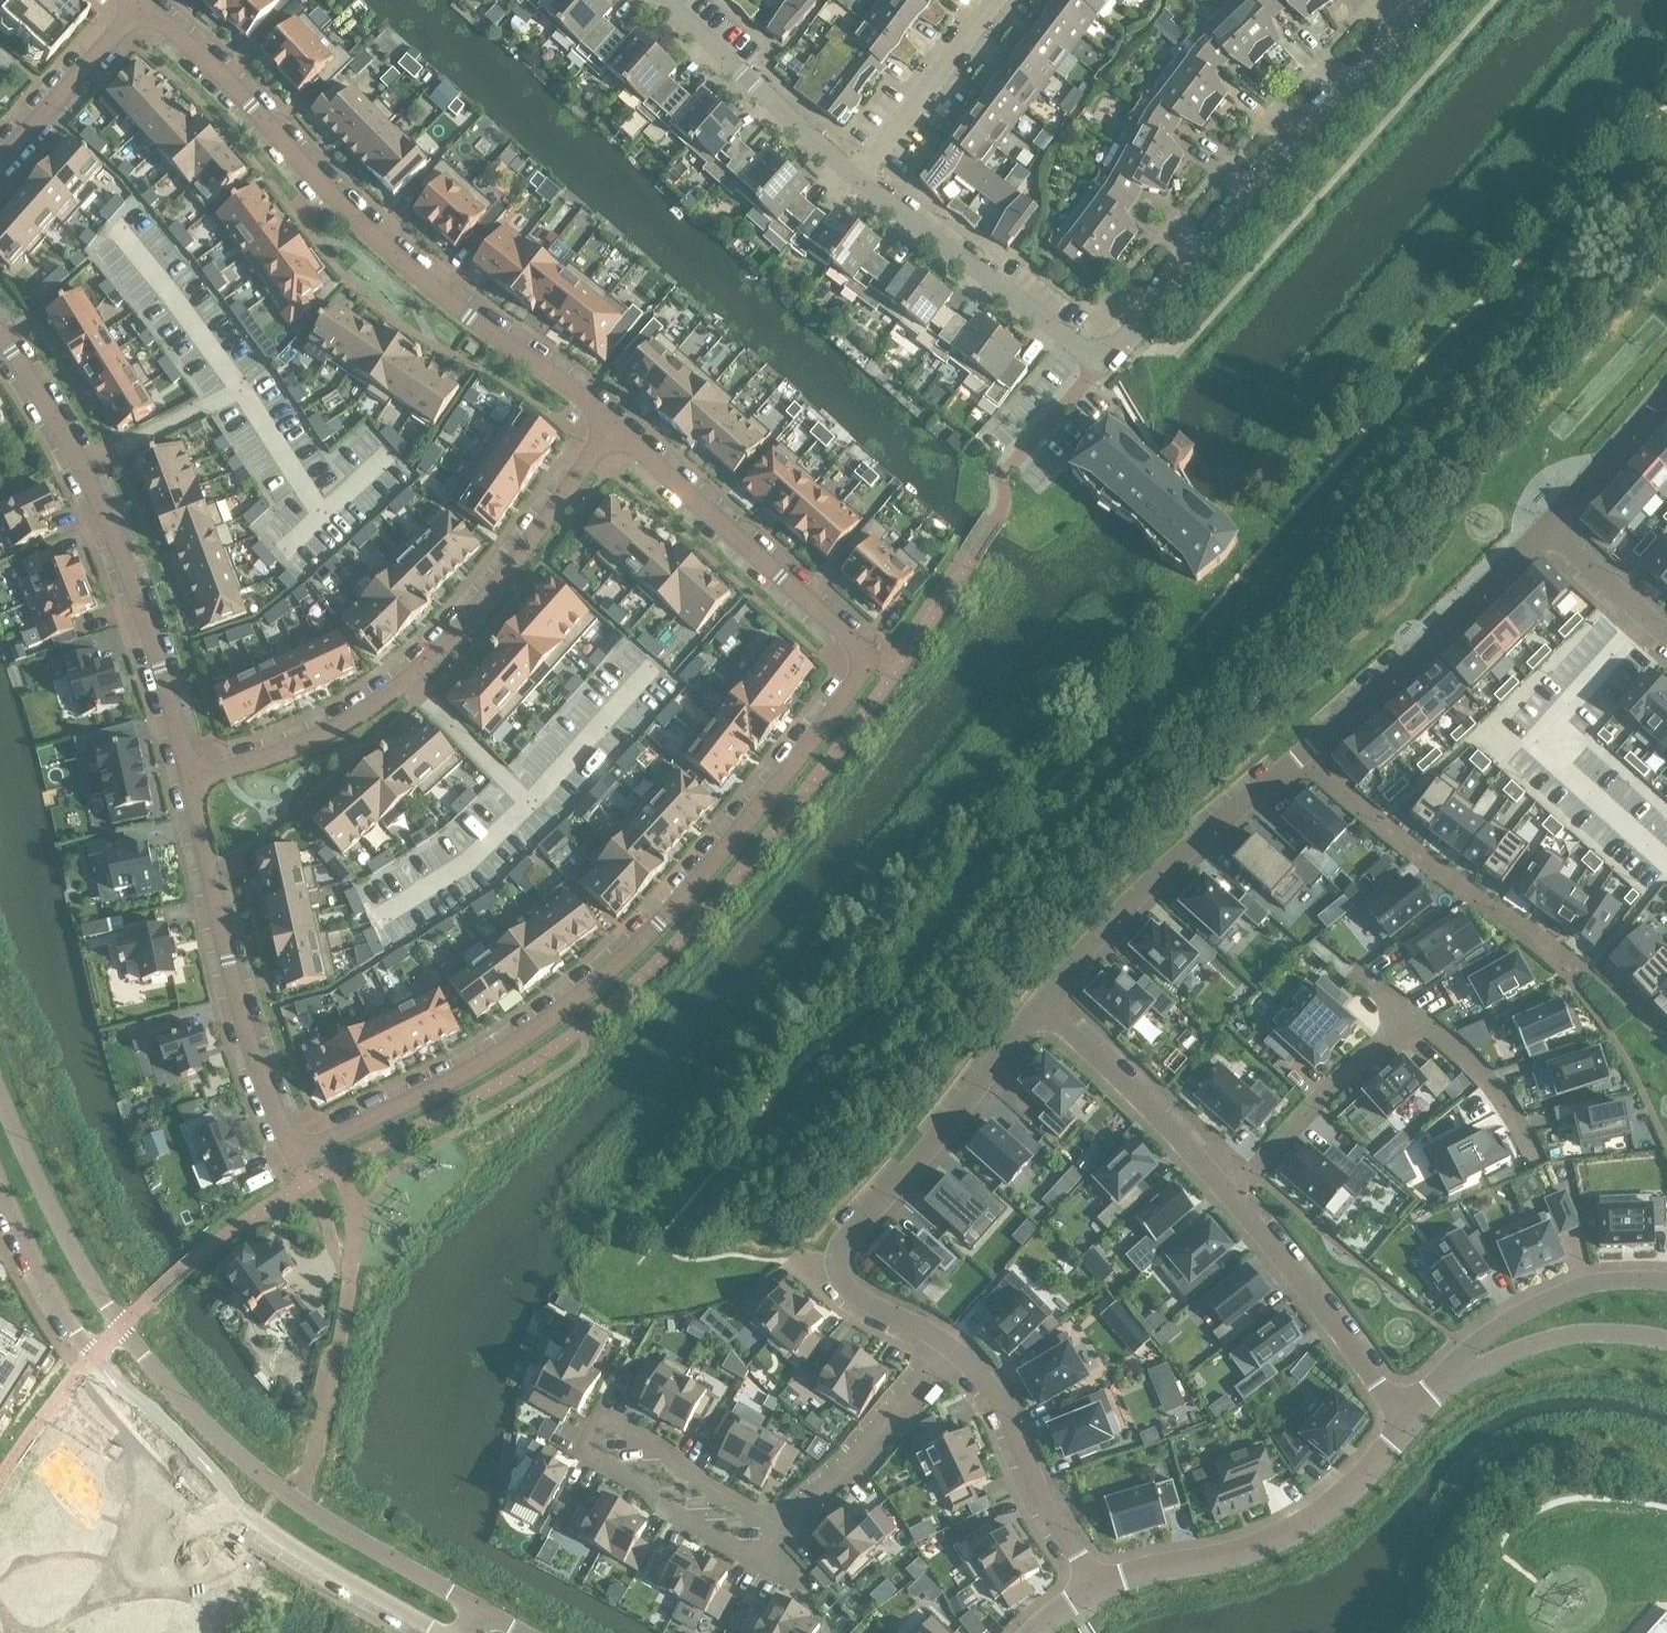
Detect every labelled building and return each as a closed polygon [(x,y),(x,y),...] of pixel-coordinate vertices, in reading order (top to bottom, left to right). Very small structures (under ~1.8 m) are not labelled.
[(51,0),(7,0),(2,6),(5,8),(0,14),(0,21),(18,37),(51,0)] [(18,37),(45,62),(86,16),(75,7),(78,3),(74,0),(51,0),(18,37)] [(245,0),(212,0),(206,6),(225,22),(245,0)] [(281,0),(245,0),(225,22),(226,24),(229,21),(247,38),(281,0)] [(323,33),(305,13),(308,10),(298,0),(279,17),(288,27),(262,52),(281,72),(315,40),(323,33)] [(350,0),(341,0),(336,5),(344,13),(353,3),(350,0)] [(517,2),(535,18),(540,13),(558,29),(584,0),(519,0),(517,2)] [(558,29),(576,46),(572,51),(586,64),(615,31),(603,20),(611,11),(602,3),(603,0),(584,0),(558,29)] [(750,21),(759,11),(747,0),(746,0),(740,8),(750,21)] [(810,0),(779,0),(785,6),(769,32),(783,42),(816,5),(810,0)] [(914,0),(881,0),(879,3),(911,27),(916,20),(921,15),(924,18),(923,20),(935,27),(942,21),(914,0)] [(942,21),(945,14),(936,4),(934,5),(930,3),(932,0),(914,0),(942,21)] [(1039,0),(1033,0),(1031,4),(1041,15),(1042,13),(1046,15),(1043,21),(1037,28),(1069,52),(1083,34),(1039,0)] [(1078,0),(1059,0),(1055,3),(1052,0),(1039,0),(1083,34),(1098,15),(1078,0)] [(1098,15),(1109,0),(1078,0),(1098,15)] [(1220,9),(1264,55),(1279,41),(1269,20),(1266,17),(1275,9),(1267,0),(1229,0),(1220,9)] [(1275,9),(1285,2),(1287,5),(1305,19),(1322,8),(1317,0),(1267,0),(1275,9)] [(361,10),(353,3),(344,13),(352,20),(361,10)] [(911,27),(879,3),(864,22),(913,59),(916,52),(907,42),(905,43),(901,41),(904,35),(911,27)] [(1264,55),(1220,9),(1206,22),(1204,20),(1198,18),(1194,19),(1195,26),(1193,34),(1189,38),(1217,64),(1226,55),(1229,59),(1249,70),(1264,55)] [(913,59),(864,22),(850,40),(835,28),(834,29),(882,65),(888,57),(892,53),(895,56),(894,58),(907,65),(913,59)] [(1069,52),(1037,28),(1031,37),(1026,41),(1023,38),(1024,36),(1012,29),(1007,34),(1055,71),(1069,52)] [(882,65),(834,29),(825,39),(827,40),(828,39),(831,41),(824,51),(867,84),(882,65)] [(628,42),(615,31),(586,64),(601,77),(608,68),(626,84),(623,88),(624,88),(658,50),(651,39),(645,42),(636,33),(628,42)] [(337,47),(323,33),(315,40),(281,72),(299,93),(317,76),(326,86),(354,60),(340,44),(337,47)] [(1055,71),(1007,34),(1006,35),(1002,42),(1012,52),(1013,51),(1017,53),(1014,59),(1009,66),(1040,90),(1055,71)] [(1170,50),(1173,55),(1175,57),(1163,72),(1214,111),(1226,95),(1213,76),(1210,73),(1217,64),(1189,38),(1184,43),(1178,46),(1170,46),(1170,50)] [(670,56),(658,50),(624,88),(642,105),(638,110),(652,123),(681,90),(669,79),(677,70),(668,62),(670,56)] [(867,84),(824,51),(817,60),(813,57),(815,56),(813,55),(805,66),(853,103),(867,84)] [(406,72),(415,62),(407,55),(398,65),(406,72)] [(415,80),(424,70),(415,62),(406,72),(415,80)] [(116,119),(157,82),(140,64),(99,101),(116,119)] [(853,103),(805,66),(796,77),(798,78),(799,77),(802,79),(795,89),(837,123),(853,103)] [(1040,90),(1009,66),(1002,75),(997,79),(994,76),(995,74),(983,67),(978,72),(1026,109),(1040,90)] [(1026,109),(978,72),(977,73),(973,80),(983,90),(984,89),(988,91),(985,97),(980,104),(1012,128),(1026,109)] [(1214,111),(1163,72),(1151,88),(1149,86),(1143,85),(1139,86),(1142,93),(1140,101),(1136,106),(1169,126),(1176,117),(1180,120),(1201,128),(1214,111)] [(141,131),(174,101),(157,82),(116,119),(117,120),(125,113),(141,131)] [(338,138),(370,105),(354,88),(347,96),(337,86),(312,111),(336,136),(338,138)] [(694,101),(681,90),(652,123),(666,136),(671,131),(689,147),(723,109),(717,97),(711,101),(702,92),(694,101)] [(448,109),(457,100),(449,93),(440,102),(448,109)] [(361,161),(397,125),(393,120),(396,117),(378,98),(370,105),(338,138),(361,161)] [(465,107),(457,100),(448,109),(457,117),(465,107)] [(191,119),(190,119),(174,101),(141,131),(158,149),(191,119)] [(1012,128),(980,104),(973,112),(968,117),(965,114),(966,112),(954,105),(949,110),(997,147),(1012,128)] [(1169,126),(1136,106),(1134,111),(1127,115),(1120,116),(1121,120),(1124,125),(1126,126),(1116,144),(1173,174),(1183,156),(1167,139),(1163,137),(1169,126)] [(736,115),(723,109),(689,147),(708,164),(703,169),(718,181),(747,149),(735,138),(743,129),(733,121),(736,115)] [(997,147),(949,110),(948,111),(944,118),(954,128),(955,127),(959,129),(956,135),(950,143),(982,167),(982,166),(997,147)] [(1093,114),(1086,110),(1080,121),(1087,125),(1093,114)] [(175,168),(212,133),(195,114),(190,119),(191,119),(158,149),(175,168)] [(377,178),(414,142),(399,127),(397,125),(361,161),(377,178)] [(98,137),(88,128),(81,136),(91,145),(98,137)] [(188,190),(229,152),(212,133),(175,168),(191,186),(187,189),(188,190)] [(108,145),(98,137),(91,145),(100,154),(108,145)] [(511,145),(503,137),(494,147),(502,155),(511,145)] [(61,149),(55,156),(87,185),(88,184),(103,168),(96,162),(97,161),(86,151),(85,152),(72,140),(63,151),(61,149)] [(431,160),(414,142),(377,178),(395,196),(431,160)] [(982,167),(950,143),(921,181),(932,193),(955,171),(981,192),(994,175),(982,166),(982,167)] [(1173,174),(1116,144),(1108,161),(1105,159),(1099,159),(1096,161),(1099,167),(1099,175),(1097,178),(1130,199),(1137,186),(1141,188),(1164,192),(1173,174)] [(519,152),(511,145),(502,155),(510,162),(519,152)] [(760,160),(747,149),(718,181),(732,194),(737,190),(755,206),(789,168),(782,157),(776,160),(767,151),(760,160)] [(246,171),(229,152),(188,190),(204,208),(224,190),(226,192),(235,184),(233,182),(246,171)] [(96,191),(88,184),(87,185),(55,156),(40,173),(80,209),(96,191)] [(414,212),(435,230),(473,187),(443,159),(420,185),(430,194),(414,212)] [(136,170),(126,161),(118,170),(128,179),(136,170)] [(801,174),(789,168),(755,206),(773,223),(769,228),(788,245),(816,211),(800,197),(808,188),(799,180),(801,174)] [(80,209),(40,173),(25,190),(65,226),(70,220),(80,209)] [(538,174),(530,184),(539,191),(547,181),(538,174)] [(1038,208),(994,175),(981,192),(1008,212),(993,239),(1008,247),(1038,208)] [(1130,199),(1097,178),(1096,180),(1089,184),(1081,184),(1081,187),(1084,193),(1086,194),(1074,210),(1125,249),(1137,233),(1124,214),(1121,211),(1130,199)] [(151,189),(143,179),(134,186),(142,196),(151,189)] [(227,239),(271,206),(256,186),(238,200),(237,198),(227,205),(228,207),(212,219),(227,239)] [(506,211),(496,202),(493,205),(473,187),(435,230),(439,234),(436,237),(446,247),(449,243),(455,248),(471,231),(478,223),(488,232),(506,211)] [(142,196),(151,207),(159,200),(151,189),(142,196)] [(65,226),(25,190),(10,207),(42,235),(43,235),(56,219),(64,226),(65,226)] [(126,202),(118,195),(109,205),(117,212),(126,202)] [(962,217),(968,209),(955,198),(947,209),(962,217)] [(117,212),(109,205),(100,214),(108,222),(117,212)] [(285,225),(284,225),(271,206),(227,239),(231,244),(241,257),(241,258),(285,225)] [(10,207),(0,218),(0,228),(27,252),(26,253),(30,256),(46,238),(43,235),(42,235),(10,207)] [(962,217),(974,229),(982,219),(968,209),(962,217)] [(1125,249),(1074,210),(1062,226),(1060,224),(1054,223),(1050,224),(1052,231),(1051,239),(1048,242),(1079,266),(1087,255),(1090,258),(1112,265),(1125,249)] [(829,221),(816,211),(788,245),(805,257),(809,252),(829,267),(859,226),(852,215),(846,219),(836,211),(829,221)] [(186,232),(177,222),(169,229),(177,239),(186,232)] [(255,278),(301,243),(286,223),(284,225),(285,225),(241,258),(241,257),(240,258),(255,278)] [(492,279),(524,240),(505,225),(473,264),(492,279)] [(872,231),(859,226),(829,267),(848,282),(845,287),(860,299),(886,264),(873,254),(880,244),(870,237),(872,231)] [(0,228),(0,266),(5,270),(8,267),(11,270),(26,253),(27,252),(0,228)] [(97,236),(88,229),(80,239),(89,246),(97,236)] [(194,242),(186,232),(177,239),(186,249),(194,242)] [(512,296),(547,252),(527,235),(524,240),(492,279),(512,296)] [(315,261),(301,243),(255,278),(268,296),(315,261)] [(87,259),(79,251),(69,260),(77,268),(87,259)] [(532,311),(570,263),(566,267),(547,252),(512,296),(532,311)] [(320,269),(315,261),(268,296),(272,301),(282,314),(281,315),(290,327),(319,305),(311,295),(323,286),(314,273),(320,269)] [(219,274),(211,263),(203,270),(210,281),(219,274)] [(555,322),(590,279),(570,263),(532,311),(533,312),(537,307),(545,314),(555,322)] [(900,274),(886,264),(860,299),(875,310),(879,305),(899,320),(930,280),(922,268),(917,272),(907,264),(900,274)] [(70,274),(62,266),(53,275),(60,283),(70,274)] [(227,285),(219,274),(210,281),(218,291),(227,285)] [(43,284),(50,292),(60,283),(53,275),(43,284)] [(116,290),(108,279),(99,286),(108,297),(116,290)] [(574,337),(609,294),(590,279),(555,322),(574,337)] [(943,284),(930,280),(899,320),(919,335),(915,340),(931,352),(957,317),(943,307),(951,297),(941,290),(943,284)] [(108,297),(116,307),(124,300),(116,290),(108,297)] [(94,310),(82,291),(75,296),(74,294),(61,302),(62,304),(47,313),(55,325),(53,326),(58,333),(94,310)] [(616,326),(622,319),(627,312),(629,310),(609,294),(574,337),(594,354),(605,362),(616,348),(605,340),(611,333),(616,326)] [(247,311),(239,301),(230,307),(238,318),(247,311)] [(327,359),(356,318),(334,304),(325,319),(323,317),(316,327),(318,328),(304,350),(325,364),(328,360),(327,359)] [(632,306),(629,310),(627,312),(638,321),(643,314),(632,306)] [(70,352),(106,330),(94,310),(58,333),(70,352)] [(255,322),(247,311),(238,318),(246,329),(255,322)] [(632,327),(638,321),(627,312),(622,319),(632,327)] [(970,327),(957,317),(931,352),(946,363),(950,358),(970,373),(1000,333),(993,321),(987,325),(977,317),(970,327)] [(376,331),(375,331),(356,318),(327,359),(328,360),(347,373),(376,331)] [(148,330),(140,319),(131,326),(139,336),(148,330)] [(627,334),(632,327),(622,319),(616,326),(627,334)] [(653,319),(648,325),(658,334),(663,328),(653,319)] [(369,387),(400,340),(389,333),(391,331),(380,324),(375,331),(376,331),(347,373),(368,387),(369,387)] [(658,334),(648,325),(642,332),(652,341),(652,340),(658,334)] [(621,341),(627,334),(616,326),(611,333),(621,341)] [(82,371),(118,349),(106,330),(70,352),(82,371)] [(139,336),(147,347),(156,340),(148,330),(139,336)] [(652,341),(642,332),(636,339),(646,347),(652,341)] [(616,348),(621,341),(611,333),(605,340),(616,348)] [(1013,337),(1000,333),(970,373),(990,388),(983,397),(999,408),(1013,390),(1013,389),(1028,370),(1014,360),(1021,350),(1011,343),(1013,337)] [(646,347),(636,339),(630,345),(640,354),(646,347)] [(393,397),(421,355),(400,340),(369,387),(368,387),(365,391),(388,406),(394,398),(393,397)] [(641,390),(678,349),(677,348),(670,356),(652,340),(652,341),(646,347),(640,354),(634,361),(624,352),(613,365),(623,374),(641,390)] [(640,354),(630,345),(624,352),(634,361),(640,354)] [(130,368),(118,349),(82,371),(94,392),(130,368)] [(656,412),(697,366),(678,349),(641,390),(659,406),(655,411),(656,412)] [(414,411),(438,374),(419,361),(419,360),(422,355),(421,355),(393,397),(394,398),(413,410),(414,411)] [(175,366),(167,356),(158,362),(166,373),(175,366)] [(142,388),(143,388),(152,383),(139,362),(130,368),(94,392),(106,410),(142,388)] [(166,373),(174,383),(183,377),(175,366),(166,373)] [(674,429),(715,383),(697,366),(656,412),(674,429)] [(435,425),(459,388),(438,374),(414,411),(413,410),(410,415),(432,429),(435,425)] [(300,386),(292,375),(283,381),(290,392),(300,386)] [(691,447),(734,400),(715,383),(674,429),(684,437),(682,440),(691,447)] [(307,397),(300,386),(290,392),(298,403),(307,397)] [(155,407),(143,388),(142,388),(106,410),(119,430),(135,420),(136,422),(149,414),(148,412),(155,407)] [(464,399),(473,406),(480,395),(471,388),(464,399)] [(716,458),(753,416),(752,416),(749,420),(731,404),(735,400),(734,400),(691,447),(692,448),(698,441),(698,442),(716,458)] [(794,420),(803,411),(795,403),(786,413),(794,420)] [(515,406),(502,426),(545,456),(551,449),(549,448),(549,447),(557,436),(515,406)] [(460,424),(468,413),(459,407),(451,418),(460,424)] [(325,425),(318,414),(308,420),(315,431),(325,425)] [(771,433),(753,416),(716,458),(734,474),(747,461),(748,462),(756,454),(754,452),(755,452),(771,433)] [(453,435),(460,424),(451,418),(444,429),(453,435)] [(817,439),(826,429),(817,422),(809,432),(817,439)] [(1130,438),(1125,435),(1108,424),(1091,439),(1072,468),(1099,501),(1135,524),(1162,558),(1198,581),(1225,559),(1237,540),(1221,520),(1130,438)] [(332,436),(325,425),(315,431),(323,442),(332,436)] [(398,435),(389,425),(381,433),(390,442),(398,435)] [(545,456),(502,426),(489,444),(532,475),(545,456)] [(834,437),(826,429),(817,439),(825,446),(834,437)] [(407,445),(398,435),(390,442),(398,452),(407,445)] [(222,453),(231,448),(224,436),(215,442),(222,453)] [(1659,437),(1645,453),(1666,472),(1666,444),(1659,437)] [(1179,440),(1166,451),(1161,460),(1175,473),(1184,468),(1193,453),(1179,440)] [(761,504),(801,460),(784,445),(781,442),(750,477),(742,486),(761,504)] [(191,464),(183,443),(167,449),(166,447),(152,452),(152,454),(137,460),(145,481),(191,464)] [(520,493),(532,475),(489,444),(476,463),(520,493)] [(436,462),(443,451),(434,445),(426,456),(436,462)] [(1645,453),(1630,470),(1656,493),(1666,481),(1666,472),(1645,453)] [(244,466),(237,455),(227,461),(235,472),(244,466)] [(428,473),(436,462),(426,456),(419,467),(428,473)] [(781,521),(813,485),(817,481),(798,464),(802,460),(801,460),(761,504),(762,504),(765,501),(778,513),(781,516),(779,519),(780,521),(781,521)] [(862,462),(853,472),(861,479),(870,469),(862,462)] [(520,493),(476,463),(462,482),(471,488),(472,487),(507,511),(520,493)] [(153,503),(199,485),(191,464),(145,481),(153,503)] [(251,478),(244,466),(235,472),(242,484),(251,478)] [(878,477),(870,469),(861,479),(869,486),(878,477)] [(1656,493),(1630,470),(1614,487),(1641,510),(1656,493)] [(808,541),(843,501),(841,503),(821,484),(817,488),(785,525),(806,544),(809,541),(808,541)] [(206,506),(199,485),(153,503),(161,524),(207,507),(206,506)] [(31,493),(28,491),(20,495),(18,499),(0,507),(0,508),(11,530),(7,532),(14,547),(49,531),(42,518),(62,508),(57,498),(53,500),(46,486),(31,493)] [(507,511),(472,487),(471,488),(458,506),(493,531),(507,511)] [(1641,510),(1614,487),(1600,503),(1626,527),(1641,510)] [(406,505),(416,496),(409,488),(399,497),(406,505)] [(389,506),(397,514),(406,505),(399,497),(389,506)] [(270,507),(263,499),(253,508),(261,516),(270,507)] [(603,548),(633,515),(614,499),(584,532),(602,548),(603,548)] [(863,519),(843,501),(808,541),(809,541),(828,558),(863,519)] [(216,503),(206,506),(207,507),(161,524),(169,546),(215,528),(215,529),(225,525),(216,503)] [(1626,527),(1600,503),(1583,521),(1610,545),(1626,527)] [(261,516),(253,508),(243,517),(251,525),(261,516)] [(450,514),(432,532),(463,564),(481,546),(478,543),(450,514)] [(615,573),(651,532),(633,515),(603,548),(602,548),(595,556),(615,573)] [(894,556),(893,556),(879,543),(889,532),(873,518),(847,547),(857,556),(841,573),(862,592),(894,556)] [(369,539),(379,530),(372,522),(362,531),(369,539)] [(222,548),(215,529),(215,528),(169,546),(175,544),(182,564),(223,549),(222,548)] [(352,540),(360,548),(369,539),(362,531),(352,540)] [(463,564),(432,532),(414,549),(445,581),(463,564)] [(670,549),(669,548),(651,532),(615,573),(634,591),(638,587),(637,586),(670,549)] [(1648,548),(1657,538),(1650,532),(1641,542),(1648,548)] [(269,551),(260,541),(252,549),(261,559),(269,551)] [(1639,558),(1648,548),(1641,542),(1633,551),(1639,558)] [(667,590),(693,561),(673,544),(669,548),(670,549),(637,586),(638,587),(656,603),(660,599),(659,599),(667,590)] [(236,568),(227,546),(222,548),(223,549),(182,564),(190,585),(236,568)] [(900,548),(893,556),(894,556),(862,592),(867,596),(863,599),(873,608),(877,605),(883,610),(898,593),(899,593),(902,590),(912,598),(931,577),(921,568),(921,567),(900,548)] [(445,581),(414,549),(396,566),(389,558),(388,559),(424,595),(427,599),(428,598),(445,581)] [(278,561),(269,551),(261,559),(270,568),(278,561)] [(88,581),(78,557),(56,565),(50,552),(23,562),(28,576),(18,580),(28,604),(88,581)] [(1649,574),(1666,588),(1666,552),(1649,574)] [(332,573),(342,564),(335,556),(325,565),(332,573)] [(424,595),(388,559),(370,577),(377,585),(378,584),(413,620),(432,602),(428,598),(427,599),(424,595)] [(678,615),(712,578),(693,561),(667,590),(659,599),(660,599),(678,615)] [(1571,593),(1542,563),(1526,580),(1554,609),(1571,593)] [(315,574),(323,582),(332,573),(325,565),(315,574)] [(580,574),(570,565),(563,573),(573,582),(580,574)] [(244,590),(236,568),(190,585),(198,606),(198,607),(239,591),(239,592),(244,590)] [(288,588),(296,581),(287,571),(279,578),(288,588)] [(590,583),(580,574),(573,582),(583,591),(590,583)] [(696,632),(730,594),(712,578),(678,615),(696,632)] [(553,580),(538,597),(582,637),(598,619),(553,580)] [(1554,609),(1526,580),(1509,596),(1538,625),(1539,624),(1535,621),(1550,606),(1553,610),(1554,609)] [(90,594),(92,593),(88,581),(28,604),(37,628),(38,628),(44,642),(75,629),(71,618),(87,612),(86,610),(95,606),(90,594)] [(15,605),(26,601),(20,583),(9,586),(15,605)] [(378,584),(377,585),(360,601),(395,638),(413,620),(378,584)] [(299,603),(310,594),(303,586),(292,594),(299,603)] [(247,613),(239,592),(239,591),(198,607),(198,606),(192,608),(199,629),(247,613)] [(1538,625),(1509,596),(1493,612),(1522,641),(1538,625)] [(360,601),(357,597),(338,615),(357,634),(355,636),(363,644),(365,643),(377,655),(395,638),(360,601)] [(582,637),(538,597),(523,614),(567,654),(582,637)] [(610,616),(617,608),(608,599),(600,607),(610,616)] [(281,617),(291,609),(285,600),(274,608),(281,617)] [(264,617),(271,625),(281,617),(274,608),(264,617)] [(627,616),(617,608),(610,616),(620,625),(627,616)] [(1522,641),(1493,612),(1477,627),(1506,657),(1522,641)] [(567,654),(523,614),(508,630),(552,670),(567,654)] [(1574,629),(1583,620),(1576,614),(1568,622),(1574,629)] [(740,626),(732,618),(723,628),(732,635),(740,626)] [(1574,629),(1568,622),(1558,632),(1564,639),(1574,629)] [(254,635),(251,624),(238,629),(242,639),(254,635)] [(1506,657),(1477,627),(1461,643),(1490,672),(1506,657)] [(357,672),(337,628),(315,638),(317,643),(318,643),(336,682),(357,672)] [(732,636),(723,628),(715,638),(723,645),(732,636)] [(226,633),(229,643),(242,639),(238,629),(226,633)] [(552,670),(508,630),(492,648),(496,652),(497,651),(537,687),(552,670)] [(648,649),(655,641),(645,632),(638,640),(648,649)] [(220,647),(217,636),(204,640),(207,650),(220,647)] [(774,637),(758,657),(798,688),(813,668),(799,657),(800,655),(791,648),(790,650),(790,649),(778,640),(774,637)] [(606,658),(615,649),(606,641),(598,651),(606,658)] [(665,650),(655,641),(648,649),(657,658),(665,650)] [(318,643),(317,643),(297,652),(315,691),(336,682),(318,643)] [(1490,672),(1461,643),(1445,660),(1473,689),(1490,672)] [(1542,661),(1551,652),(1545,645),(1535,654),(1542,661)] [(96,649),(58,661),(64,678),(70,676),(82,716),(92,713),(93,714),(103,711),(103,710),(119,705),(115,693),(124,690),(120,677),(117,678),(112,661),(101,664),(96,649)] [(537,687),(497,651),(496,652),(482,668),(522,704),(537,687)] [(606,658),(598,651),(589,661),(597,668),(606,658)] [(277,662),(278,661),(273,652),(251,662),(253,667),(254,666),(274,710),(295,701),(277,662)] [(315,691),(297,652),(278,661),(277,662),(295,701),(315,691)] [(1542,661),(1535,654),(1526,664),(1532,670),(1542,661)] [(707,663),(699,656),(690,666),(698,673),(707,663)] [(798,688),(758,657),(744,676),(743,676),(747,679),(782,708),(783,706),(798,688)] [(254,666),(253,667),(234,676),(254,719),(274,710),(254,666)] [(689,683),(698,673),(690,666),(681,676),(689,683)] [(1465,697),(1438,666),(1420,682),(1447,712),(1465,697)] [(522,704),(482,668),(468,684),(467,685),(507,721),(522,704)] [(743,676),(744,676),(739,672),(723,694),(727,697),(727,696),(772,731),(780,721),(782,722),(790,712),(783,706),(782,708),(747,679),(743,676)] [(576,675),(568,685),(576,692),(585,682),(576,675)] [(1666,697),(1666,689),(1651,675),(1621,707),(1640,724),(1636,728),(1638,730),(1666,697)] [(254,719),(234,676),(212,686),(218,698),(216,699),(222,713),(224,712),(232,727),(243,722),(244,721),(245,723),(254,719)] [(1510,692),(1519,683),(1513,677),(1503,686),(1510,692)] [(507,721),(467,685),(468,684),(463,680),(447,698),(491,738),(507,721)] [(1447,712),(1420,682),(1403,697),(1431,727),(1447,712)] [(567,702),(576,692),(568,685),(559,694),(567,702)] [(1510,692),(1503,686),(1494,695),(1500,702),(1510,692)] [(772,731),(727,696),(727,697),(711,717),(716,720),(716,719),(751,747),(751,748),(755,751),(772,731)] [(1431,727),(1403,697),(1387,712),(1414,742),(1431,727)] [(1666,731),(1666,697),(1638,730),(1654,744),(1650,748),(1651,749),(1666,731)] [(682,708),(674,700),(665,710),(673,717),(682,708)] [(555,716),(547,708),(538,718),(546,725),(555,716)] [(673,718),(665,710),(656,720),(664,727),(673,718)] [(1414,742),(1387,712),(1370,727),(1397,757),(1402,753),(1414,742)] [(537,735),(546,725),(538,718),(529,728),(537,735)] [(1466,733),(1476,725),(1470,718),(1460,727),(1466,733)] [(751,747),(716,719),(716,720),(701,738),(701,739),(736,766),(751,748),(751,747)] [(442,739),(426,721),(407,738),(444,779),(462,762),(442,739)] [(1397,757),(1370,727),(1353,742),(1380,772),(1397,757)] [(1466,733),(1460,727),(1450,736),(1456,742),(1466,733)] [(1597,735),(1607,744),(1613,738),(1603,729),(1597,735)] [(1651,749),(1666,763),(1666,731),(1651,749)] [(701,739),(701,738),(693,732),(677,752),(716,783),(720,786),(736,766),(701,739)] [(514,745),(522,752),(531,742),(523,735),(514,745)] [(444,779),(407,738),(389,754),(388,754),(405,773),(418,788),(417,788),(424,796),(444,779)] [(139,741),(96,751),(101,771),(86,775),(91,796),(105,793),(112,824),(149,816),(147,805),(153,804),(139,741)] [(1380,772),(1353,742),(1335,758),(1359,784),(1376,769),(1379,773),(1380,772)] [(642,752),(634,745),(625,754),(633,762),(642,752)] [(1436,748),(1427,757),(1433,764),(1442,755),(1436,748)] [(405,773),(388,754),(389,754),(389,753),(385,749),(365,766),(399,804),(400,804),(417,788),(418,788),(405,773)] [(1476,767),(1485,757),(1478,751),(1469,761),(1476,767)] [(1624,759),(1634,768),(1640,762),(1630,753),(1624,759)] [(633,762),(625,754),(616,764),(625,772),(633,762)] [(1423,772),(1433,764),(1427,757),(1417,766),(1423,772)] [(1491,763),(1485,757),(1476,767),(1482,773),(1491,763)] [(1650,770),(1640,762),(1634,768),(1644,777),(1650,770)] [(714,802),(674,765),(657,783),(697,821),(714,802)] [(399,804),(365,766),(355,775),(354,773),(344,782),(350,788),(351,788),(380,821),(379,822),(386,830),(407,812),(400,804),(399,804)] [(1430,831),(1458,794),(1463,787),(1443,772),(1410,817),(1430,831)] [(1403,778),(1393,787),(1399,793),(1409,785),(1403,778)] [(1518,787),(1512,781),(1503,791),(1509,797),(1518,787)] [(609,789),(600,782),(592,792),(600,799),(609,789)] [(697,821),(657,783),(640,802),(680,839),(697,821)] [(1399,793),(1393,787),(1383,796),(1389,803),(1399,793)] [(1525,793),(1518,787),(1509,797),(1516,803),(1525,793)] [(380,821),(351,788),(350,788),(331,805),(360,839),(379,822),(380,821)] [(478,797),(470,789),(460,798),(468,806),(478,797)] [(600,799),(592,792),(583,802),(591,809),(600,799)] [(1346,830),(1307,794),(1294,808),(1293,808),(1283,818),(1296,830),(1296,829),(1311,843),(1300,855),(1323,876),(1327,879),(1338,866),(1325,854),(1346,830)] [(1448,844),(1469,816),(1476,807),(1458,794),(1430,831),(1448,844)] [(468,806),(460,798),(451,807),(459,815),(468,806)] [(680,839),(640,802),(623,820),(663,858),(664,857),(680,839)] [(360,839),(331,805),(313,821),(343,854),(360,839)] [(1464,857),(1486,828),(1469,816),(1448,844),(1464,857)] [(1542,826),(1548,832),(1557,822),(1551,816),(1542,826)] [(566,836),(575,827),(567,819),(558,828),(566,836)] [(1483,870),(1511,833),(1492,819),(1486,828),(1464,857),(1483,870)] [(663,858),(623,820),(606,839),(651,880),(669,861),(664,857),(663,858)] [(1555,838),(1564,828),(1557,822),(1548,832),(1555,838)] [(439,833),(433,823),(422,830),(428,840),(439,833)] [(566,836),(558,828),(548,837),(556,845),(566,836)] [(428,840),(422,830),(411,837),(417,847),(428,840)] [(1502,885),(1529,849),(1511,835),(1512,834),(1511,833),(1483,870),(1502,885)] [(1323,876),(1300,855),(1290,866),(1256,835),(1232,862),(1285,909),(1307,885),(1312,888),(1323,876)] [(130,849),(127,837),(87,846),(93,874),(94,873),(95,875),(98,874),(98,873),(110,870),(115,892),(134,887),(134,889),(136,889),(137,897),(165,891),(160,866),(153,867),(149,845),(130,849)] [(651,880),(606,839),(589,857),(634,899),(651,880)] [(302,868),(298,846),(294,847),(293,842),(279,845),(280,850),(256,855),(261,878),(303,869),(302,868)] [(327,846),(319,853),(327,863),(335,856),(327,846)] [(1536,907),(1559,873),(1566,861),(1546,848),(1516,894),(1536,907)] [(396,860),(390,850),(379,857),(385,867),(396,860)] [(1596,857),(1590,851),(1581,861),(1587,867),(1596,857)] [(344,866),(335,856),(327,863),(336,873),(344,866)] [(385,867),(379,857),(368,864),(373,874),(385,867)] [(535,865),(528,857),(518,867),(526,875),(535,865)] [(634,899),(589,857),(572,876),(591,894),(617,917),(634,899)] [(1603,863),(1596,857),(1587,867),(1594,873),(1603,863)] [(313,866),(302,868),(303,869),(261,878),(266,900),(308,891),(308,892),(318,889),(313,866)] [(526,875),(518,867),(509,876),(516,884),(526,875)] [(1554,919),(1576,885),(1559,873),(1536,907),(1554,919)] [(1205,877),(1181,903),(1221,939),(1243,914),(1258,927),(1269,914),(1246,894),(1236,905),(1205,877)] [(1394,891),(1388,882),(1357,907),(1383,940),(1388,936),(1389,937),(1431,904),(1410,878),(1394,891)] [(543,899),(550,908),(550,907),(577,943),(597,927),(564,883),(543,899)] [(1572,931),(1592,902),(1574,890),(1577,886),(1576,885),(1554,919),(1572,931)] [(361,900),(355,888),(345,892),(351,904),(361,900)] [(1592,945),(1620,904),(1599,890),(1592,902),(1572,931),(1592,945)] [(1624,900),(1630,906),(1639,896),(1633,890),(1624,900)] [(312,912),(308,892),(308,891),(266,900),(271,922),(312,913),(312,912)] [(488,908),(499,901),(493,891),(482,898),(488,908)] [(1346,891),(1319,913),(1328,926),(1356,903),(1346,891)] [(477,915),(488,908),(482,898),(471,905),(477,915)] [(366,912),(361,900),(351,904),(356,916),(366,912)] [(550,907),(550,908),(531,922),(558,958),(558,957),(577,943),(550,907)] [(317,911),(312,912),(312,913),(271,922),(277,944),(322,934),(322,933),(317,911)] [(1434,933),(1431,929),(1407,946),(1414,957),(1422,952),(1437,974),(1480,944),(1460,915),(1434,933)] [(456,927),(450,918),(439,925),(445,935),(456,927)] [(110,933),(107,920),(81,925),(84,938),(110,933)] [(558,958),(531,922),(511,937),(541,978),(552,970),(553,972),(564,964),(558,957),(558,958)] [(134,936),(116,940),(121,963),(139,960),(143,981),(176,975),(172,957),(178,956),(174,942),(172,942),(169,928),(166,928),(165,925),(133,932),(134,936)] [(445,935),(439,925),(428,932),(434,942),(445,935)] [(1161,933),(1152,926),(1133,947),(1178,987),(1200,962),(1205,967),(1216,954),(1196,937),(1186,948),(1165,929),(1161,933)] [(1666,947),(1647,926),(1612,960),(1631,981),(1666,947)] [(379,939),(373,927),(363,932),(369,944),(379,939)] [(541,978),(511,937),(505,928),(483,945),(490,953),(512,981),(517,988),(517,989),(520,994),(541,978)] [(327,932),(322,933),(322,934),(277,944),(282,966),(332,954),(327,932)] [(385,951),(379,939),(369,944),(375,956),(385,951)] [(410,956),(404,947),(393,954),(399,963),(410,956)] [(1666,987),(1666,947),(1631,981),(1651,1002),(1666,987)] [(1505,962),(1498,949),(1459,972),(1467,986),(1472,983),(1486,1008),(1532,982),(1517,955),(1505,962)] [(490,953),(470,968),(498,1003),(517,989),(517,988),(512,981),(490,953)] [(337,977),(332,954),(282,966),(287,989),(337,977)] [(399,963),(393,954),(382,961),(388,970),(399,963)] [(498,1003),(470,968),(452,982),(451,983),(467,1004),(473,1012),(478,1018),(498,1003)] [(1102,979),(1089,994),(1100,1004),(1097,1007),(1108,1016),(1111,1013),(1129,1029),(1150,1005),(1164,1016),(1175,1004),(1152,983),(1142,995),(1134,988),(1135,987),(1124,977),(1123,978),(1115,972),(1106,982),(1102,979)] [(362,974),(350,981),(356,990),(367,983),(362,974)] [(1344,995),(1323,976),(1313,988),(1315,989),(1295,1011),(1335,1046),(1340,1040),(1345,1040),(1351,1034),(1350,1029),(1355,1023),(1335,1005),(1344,995)] [(345,997),(356,990),(350,981),(339,988),(345,997)] [(438,985),(415,996),(437,1041),(459,1030),(438,985)] [(1651,1002),(1666,1019),(1666,987),(1651,1002)] [(323,1007),(320,996),(307,1000),(310,1011),(323,1007)] [(437,1041),(415,996),(394,1007),(393,1007),(415,1052),(437,1041)] [(310,1011),(307,1000),(295,1004),(297,1014),(310,1011)] [(1561,1000),(1513,1021),(1525,1050),(1526,1050),(1530,1058),(1532,1058),(1549,1052),(1544,1042),(1573,1029),(1561,1000)] [(393,1007),(394,1007),(391,1002),(367,1014),(369,1019),(370,1019),(392,1063),(393,1063),(415,1052),(393,1007)] [(1335,1046),(1295,1011),(1276,1032),(1274,1031),(1264,1042),(1285,1061),(1294,1051),(1314,1069),(1319,1063),(1324,1063),(1330,1057),(1329,1052),(1335,1046)] [(370,1019),(369,1019),(347,1030),(349,1035),(350,1034),(372,1080),(396,1068),(393,1063),(392,1063),(370,1019)] [(169,1023),(142,1032),(146,1047),(159,1043),(165,1061),(175,1058),(182,1077),(203,1070),(200,1062),(209,1059),(206,1048),(207,1047),(201,1029),(183,1035),(183,1033),(174,1036),(169,1023)] [(350,1034),(349,1035),(328,1045),(327,1045),(350,1091),(372,1080),(350,1034)] [(327,1045),(328,1045),(323,1035),(300,1047),(314,1076),(312,1077),(317,1087),(319,1086),(327,1102),(350,1091),(327,1045)] [(1574,1044),(1549,1052),(1532,1058),(1537,1072),(1549,1068),(1558,1096),(1608,1080),(1599,1050),(1578,1057),(1574,1044)] [(1059,1137),(1077,1117),(1068,1110),(1084,1091),(1073,1081),(1076,1078),(1063,1066),(1060,1069),(1045,1056),(1043,1059),(1041,1058),(1031,1069),(1033,1070),(1022,1082),(1035,1094),(1034,1095),(1037,1098),(1038,1097),(1044,1102),(1043,1104),(1046,1107),(1047,1106),(1049,1107),(1049,1108),(1039,1119),(1059,1137)] [(1437,1097),(1451,1084),(1431,1062),(1418,1073),(1404,1058),(1405,1058),(1403,1056),(1363,1092),(1365,1094),(1367,1095),(1363,1098),(1375,1111),(1378,1108),(1387,1118),(1425,1084),(1437,1097)] [(1221,1067),(1195,1095),(1235,1130),(1245,1119),(1257,1129),(1281,1102),(1259,1082),(1250,1092),(1221,1067)] [(1602,1098),(1554,1108),(1556,1121),(1574,1118),(1580,1146),(1631,1135),(1625,1104),(1604,1109),(1602,1098)] [(196,1166),(205,1162),(215,1187),(233,1180),(231,1177),(246,1171),(237,1150),(241,1149),(234,1133),(231,1134),(226,1124),(218,1128),(212,1113),(204,1116),(199,1103),(180,1110),(186,1124),(180,1127),(196,1166)] [(1008,1185),(1042,1147),(1021,1128),(1010,1139),(992,1124),(982,1136),(978,1133),(967,1146),(970,1149),(969,1150),(1008,1185)] [(1374,1155),(1384,1166),(1414,1139),(1404,1128),(1374,1155)] [(145,1136),(154,1156),(170,1148),(161,1129),(145,1136)] [(1471,1183),(1498,1168),(1477,1130),(1450,1145),(1471,1183)] [(1103,1192),(1125,1215),(1146,1196),(1135,1185),(1153,1167),(1146,1159),(1149,1156),(1135,1142),(1097,1178),(1106,1188),(1103,1192)] [(1283,1175),(1324,1209),(1343,1186),(1357,1197),(1376,1175),(1361,1162),(1357,1167),(1333,1146),(1332,1148),(1336,1151),(1329,1159),(1325,1156),(1323,1158),(1308,1145),(1283,1175)] [(1053,1205),(1084,1172),(1074,1164),(1044,1197),(1053,1205)] [(998,1220),(1008,1208),(985,1188),(975,1198),(949,1175),(924,1203),(964,1238),(988,1212),(998,1220)] [(1126,1255),(1142,1273),(1180,1240),(1170,1228),(1195,1207),(1175,1183),(1161,1195),(1158,1192),(1145,1203),(1148,1207),(1135,1218),(1149,1235),(1126,1255)] [(1529,1234),(1501,1246),(1514,1279),(1563,1258),(1553,1234),(1560,1231),(1561,1233),(1579,1225),(1565,1193),(1547,1200),(1552,1213),(1545,1216),(1544,1213),(1542,1214),(1543,1214),(1524,1222),(1529,1234)] [(1652,1199),(1652,1205),(1600,1207),(1601,1245),(1601,1248),(1655,1245),(1654,1243),(1653,1227),(1666,1226),(1665,1198),(1652,1199)] [(1179,1289),(1189,1300),(1210,1282),(1202,1272),(1231,1247),(1230,1247),(1211,1224),(1170,1258),(1171,1258),(1189,1280),(1179,1289)] [(1461,1228),(1433,1247),(1434,1248),(1436,1247),(1445,1260),(1426,1274),(1426,1275),(1428,1274),(1431,1278),(1457,1315),(1455,1316),(1456,1317),(1472,1306),(1489,1294),(1488,1293),(1486,1294),(1477,1281),(1492,1271),(1491,1270),(1489,1271),(1461,1230),(1462,1229),(1461,1228)] [(939,1265),(945,1271),(956,1259),(935,1240),(926,1250),(913,1239),(908,1244),(896,1233),(881,1250),(884,1253),(881,1257),(889,1265),(886,1269),(901,1283),(905,1279),(917,1290),(939,1265)] [(277,1242),(254,1259),(247,1250),(235,1259),(239,1265),(225,1276),(236,1290),(232,1293),(247,1313),(251,1310),(252,1312),(254,1311),(265,1326),(294,1305),(283,1290),(288,1286),(282,1277),(295,1267),(277,1242)] [(1105,1278),(1116,1267),(1094,1244),(1083,1255),(1105,1278)] [(1066,1252),(1054,1264),(1064,1275),(1077,1263),(1066,1252)] [(1267,1292),(1248,1268),(1207,1301),(1225,1324),(1214,1333),(1224,1346),(1253,1323),(1243,1311),(1267,1292)] [(1053,1313),(1012,1271),(984,1302),(994,1312),(995,1311),(1000,1316),(985,1330),(984,1331),(1009,1357),(1048,1319),(1047,1319),(1053,1313)] [(762,1288),(743,1309),(754,1319),(750,1323),(769,1340),(767,1342),(768,1343),(804,1303),(784,1285),(773,1298),(762,1288)] [(804,1303),(768,1343),(788,1360),(793,1354),(804,1364),(823,1343),(812,1333),(823,1321),(813,1312),(815,1310),(806,1302),(805,1304),(804,1303)] [(1100,1317),(1132,1352),(1149,1337),(1117,1302),(1100,1317)] [(730,1341),(739,1330),(711,1306),(702,1317),(730,1341)] [(1159,1308),(1147,1318),(1156,1328),(1168,1318),(1159,1308)] [(296,1331),(308,1347),(319,1339),(317,1335),(327,1328),(315,1312),(304,1320),(307,1323),(296,1331)] [(1234,1388),(1244,1401),(1277,1375),(1269,1364),(1302,1338),(1284,1313),(1241,1346),(1259,1369),(1234,1388)] [(1155,1332),(1165,1343),(1182,1328),(1173,1317),(1155,1332)] [(583,1319),(558,1362),(596,1383),(601,1374),(592,1369),(611,1335),(583,1319)] [(2,1418),(19,1392),(30,1374),(35,1377),(49,1356),(0,1324),(0,1422),(2,1418)] [(1073,1345),(1065,1332),(1041,1347),(1048,1358),(1022,1374),(1040,1404),(1085,1377),(1069,1350),(1073,1345)] [(845,1343),(814,1390),(836,1404),(867,1358),(845,1343)] [(1291,1371),(1302,1379),(1319,1358),(1309,1349),(1291,1371)] [(624,1356),(617,1368),(625,1372),(632,1361),(624,1356)] [(648,1359),(634,1384),(647,1391),(639,1405),(650,1412),(649,1414),(659,1420),(660,1417),(662,1418),(689,1370),(666,1357),(661,1366),(648,1359)] [(867,1358),(836,1404),(858,1419),(874,1395),(875,1395),(878,1391),(877,1390),(886,1377),(874,1369),(878,1364),(868,1358),(867,1358)] [(1169,1359),(1148,1367),(1166,1410),(1187,1401),(1169,1359)] [(536,1389),(529,1402),(564,1421),(571,1409),(579,1413),(596,1383),(558,1362),(556,1367),(546,1361),(532,1386),(536,1389)] [(689,1370),(662,1418),(685,1431),(693,1417),(705,1424),(719,1399),(685,1380),(690,1370),(689,1370)] [(1111,1411),(1103,1391),(1073,1404),(1078,1416),(1049,1428),(1057,1448),(1063,1446),(1067,1456),(1077,1452),(1080,1458),(1097,1451),(1095,1445),(1111,1438),(1101,1416),(1111,1411)] [(1310,1425),(1295,1412),(1275,1436),(1295,1467),(1314,1445),(1329,1457),(1334,1450),(1336,1452),(1350,1435),(1348,1433),(1362,1416),(1335,1394),(1310,1425)] [(728,1411),(714,1436),(726,1443),(718,1457),(740,1470),(737,1474),(739,1475),(763,1431),(728,1411)] [(812,1411),(804,1421),(811,1427),(819,1416),(812,1411)] [(819,1416),(811,1427),(818,1432),(826,1422),(819,1416)] [(942,1426),(917,1438),(934,1475),(980,1453),(968,1429),(949,1439),(942,1426)] [(763,1431),(739,1475),(761,1488),(772,1469),(785,1476),(799,1452),(763,1431)] [(546,1446),(515,1500),(542,1516),(552,1498),(553,1499),(560,1487),(559,1487),(568,1471),(553,1462),(558,1453),(546,1446)] [(1272,1475),(1261,1446),(1216,1464),(1222,1480),(1199,1489),(1206,1506),(1211,1505),(1216,1520),(1266,1501),(1258,1480),(1272,1475)] [(980,1453),(934,1475),(952,1512),(978,1499),(971,1486),(976,1484),(986,1479),(975,1456),(980,1454),(980,1453)] [(1180,1506),(1173,1480),(1166,1482),(1155,1485),(1155,1484),(1104,1499),(1116,1539),(1167,1524),(1163,1511),(1180,1506)] [(580,1505),(566,1530),(601,1551),(626,1507),(603,1494),(593,1513),(580,1505)] [(841,1510),(833,1517),(833,1518),(833,1519),(872,1562),(873,1561),(867,1555),(897,1529),(878,1508),(867,1517),(856,1505),(846,1514),(842,1510),(841,1510)] [(626,1507),(601,1551),(637,1571),(651,1546),(639,1539),(647,1524),(635,1518),(638,1512),(628,1506),(627,1507),(626,1507)] [(917,1539),(937,1529),(931,1517),(911,1527),(917,1539)] [(833,1519),(813,1536),(828,1552),(817,1562),(836,1583),(847,1574),(852,1580),(872,1562),(833,1519)] [(988,1524),(964,1539),(986,1573),(980,1577),(980,1578),(1024,1549),(1010,1527),(996,1536),(988,1524)] [(661,1555),(647,1580),(682,1600),(705,1561),(682,1548),(674,1562),(661,1555)] [(1024,1549),(980,1578),(995,1600),(1001,1596),(1009,1608),(1033,1592),(1025,1580),(1039,1571),(1032,1560),(1034,1558),(1027,1549),(1025,1550),(1024,1549)] [(919,1557),(902,1570),(928,1602),(945,1588),(919,1557)] [(705,1561),(682,1600),(718,1620),(732,1595),(720,1588),(728,1574),(716,1567),(717,1565),(707,1559),(706,1561),(705,1561)] [(889,1576),(871,1592),(881,1603),(899,1587),(889,1576)] [(739,1632),(741,1632),(785,1632),(799,1609),(777,1595),(766,1614),(753,1607),(739,1632)] [(973,1632),(980,1632),(988,1624),(970,1607),(959,1619),(973,1632)] [(785,1632),(816,1632),(820,1626),(808,1619),(811,1614),(808,1613),(808,1614),(799,1609),(785,1632)] [(1649,1632),(1666,1632),(1666,1613),(1649,1632)] [(915,1632),(948,1632),(932,1617),(915,1632)]
